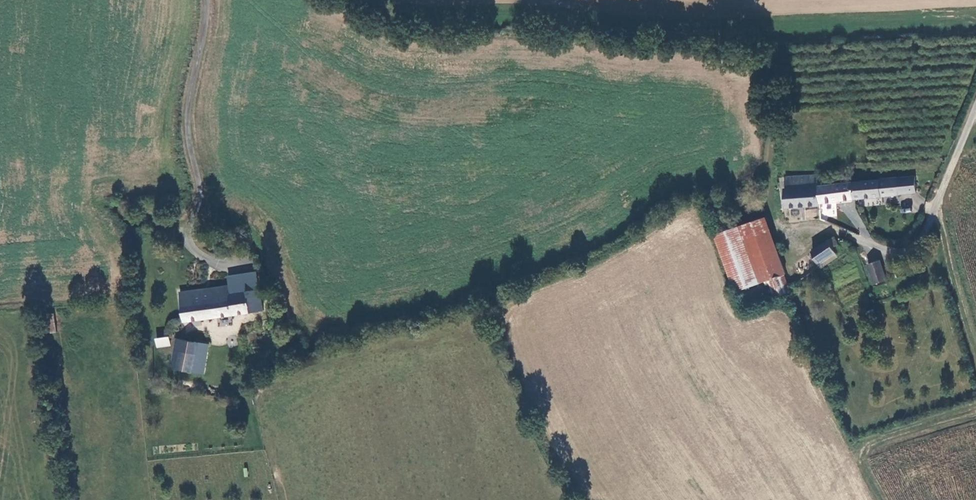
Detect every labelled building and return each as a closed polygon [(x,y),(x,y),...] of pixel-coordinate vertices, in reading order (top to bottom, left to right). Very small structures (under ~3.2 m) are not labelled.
[(791,207),(825,205),(825,201),(824,185),(823,174),(792,176),(792,187),(789,187),(791,207)] [(858,184),(859,200),(886,199),(886,198),(903,198),(903,197),(920,196),(920,181),(902,181),(887,182),(858,184)] [(859,200),(858,184),(824,185),(825,201),(859,200)] [(768,218),(713,236),(731,291),(767,280),(781,275),(785,274),(768,218)] [(837,248),(841,245),(843,243),(838,237),(815,253),(823,265),(840,253),(837,248)] [(880,261),(868,265),(874,283),(886,279),(880,261)] [(230,276),(231,287),(232,292),(264,287),(262,271),(230,276)] [(781,275),(767,280),(772,298),(787,293),(781,275)] [(267,310),(264,287),(232,292),(231,287),(180,294),(184,322),(267,310)] [(169,336),(157,339),(159,347),(171,345),(169,336)] [(177,338),(172,368),(195,372),(200,342),(177,338)] [(211,344),(200,342),(195,372),(206,374),(211,344)]
